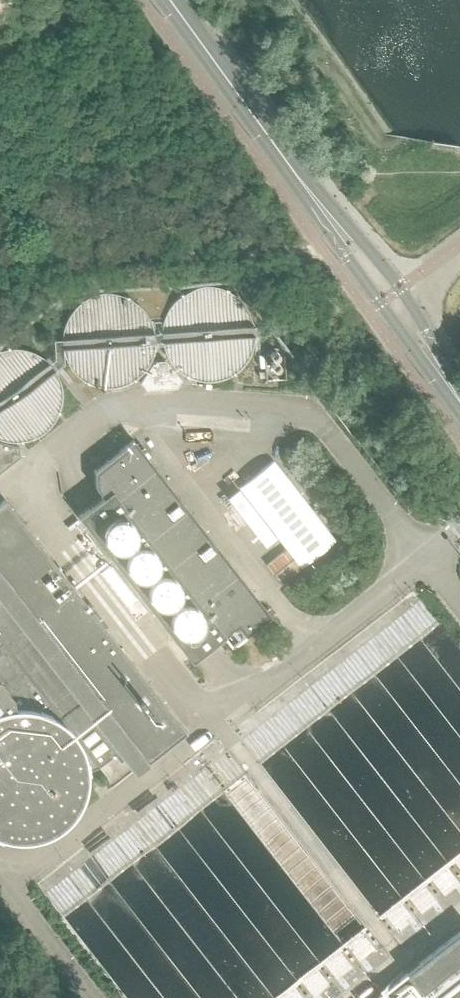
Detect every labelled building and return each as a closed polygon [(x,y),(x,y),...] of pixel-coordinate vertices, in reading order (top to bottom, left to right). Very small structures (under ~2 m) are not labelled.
[(248,336),(247,328),(245,320),(242,314),(237,307),(230,301),(223,297),(217,295),(208,294),(201,294),(191,297),(183,301),(178,305),(173,310),(169,318),(166,326),(165,334),(165,342),(167,349),(170,356),(175,364),(182,370),(188,373),(194,376),(204,377),(211,377),(219,376),(227,372),(235,366),(241,360),(245,352),(247,344),(248,336)] [(149,340),(149,339),(148,332),(146,324),(142,317),(137,310),(131,305),(123,301),(116,299),(106,298),(97,299),(91,301),(83,305),(76,311),(72,317),(68,324),(66,332),(65,339),(66,347),(68,355),(72,362),(76,368),(82,373),(89,377),(96,380),(105,381),(113,381),(121,379),(130,374),(135,370),(140,365),(145,357),(148,349),(149,340)] [(50,400),(49,392),(47,383),(42,375),(37,370),(31,365),(25,361),(19,359),(8,358),(0,359),(0,441),(1,441),(9,442),(19,440),(25,438),(31,435),(38,429),(42,424),(47,416),(49,408),(50,400)] [(182,380),(165,361),(154,361),(141,383),(147,390),(177,388),(181,381),(182,380)] [(134,440),(94,471),(95,487),(103,497),(78,516),(191,661),(237,625),(245,636),(271,616),(134,440)] [(20,457),(19,448),(19,447),(0,442),(0,472),(20,457)] [(336,540),(274,461),(239,488),(301,567),(336,540)] [(54,562),(5,500),(0,504),(0,839),(1,840),(1,838),(4,839),(14,841),(24,841),(34,840),(44,837),(54,832),(62,826),(70,819),(76,811),(81,802),(84,792),(86,782),(87,772),(88,771),(88,770),(98,766),(117,751),(133,772),(186,731),(54,562)] [(274,573),(292,558),(286,549),(267,564),(274,573)] [(282,583),(301,568),(294,559),(275,574),(282,583)] [(459,962),(459,932),(376,997),(428,997),(423,991),(459,962)]
